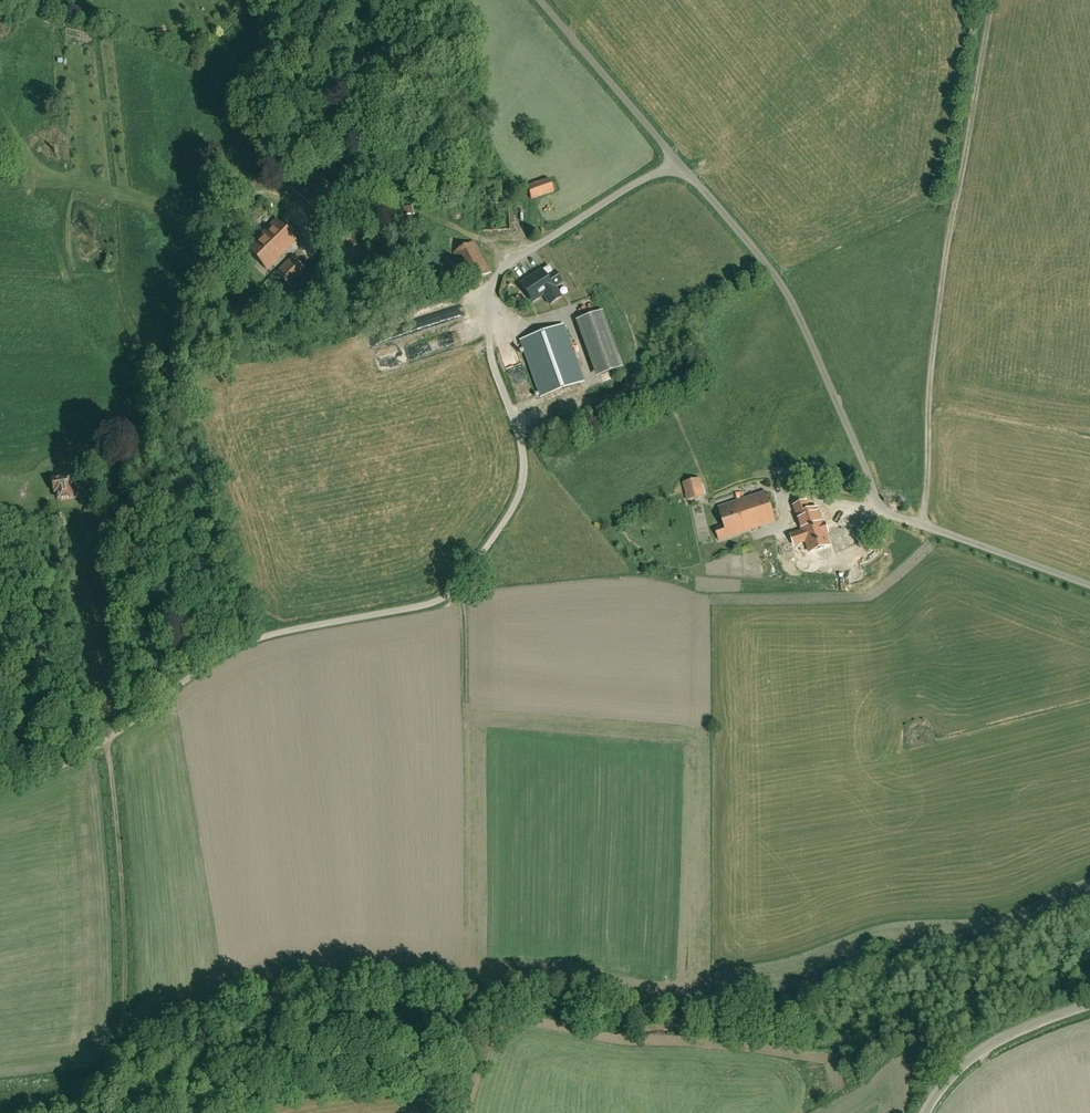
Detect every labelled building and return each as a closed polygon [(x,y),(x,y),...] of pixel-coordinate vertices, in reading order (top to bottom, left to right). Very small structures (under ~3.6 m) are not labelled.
[(156,39),(165,39),(165,29),(156,29),(156,39)] [(318,216),(338,197),(309,168),(290,187),(318,216)] [(549,179),(527,187),(531,199),(553,192),(549,179)] [(387,225),(411,224),(410,207),(387,208),(387,225)] [(276,220),(247,249),(266,269),(296,240),(276,220)] [(490,273),(474,243),(453,253),(470,284),(490,273)] [(291,258),(276,273),(290,286),(305,271),(291,258)] [(541,271),(520,284),(532,302),(552,288),(541,271)] [(601,312),(582,319),(601,374),(621,367),(601,312)] [(583,381),(563,325),(519,341),(540,397),(583,381)] [(58,499),(72,497),(71,493),(84,491),(83,483),(76,484),(74,474),(62,476),(62,478),(52,480),(54,493),(57,492),(58,499)] [(700,479),(697,480),(683,483),(687,500),(704,496),(700,479)] [(719,540),(775,522),(766,492),(719,508),(725,526),(715,529),(719,540)] [(825,524),(823,525),(818,509),(810,512),(807,503),(794,507),(802,532),(791,536),(795,546),(806,542),(810,553),(830,546),(826,534),(828,533),(825,524)]
